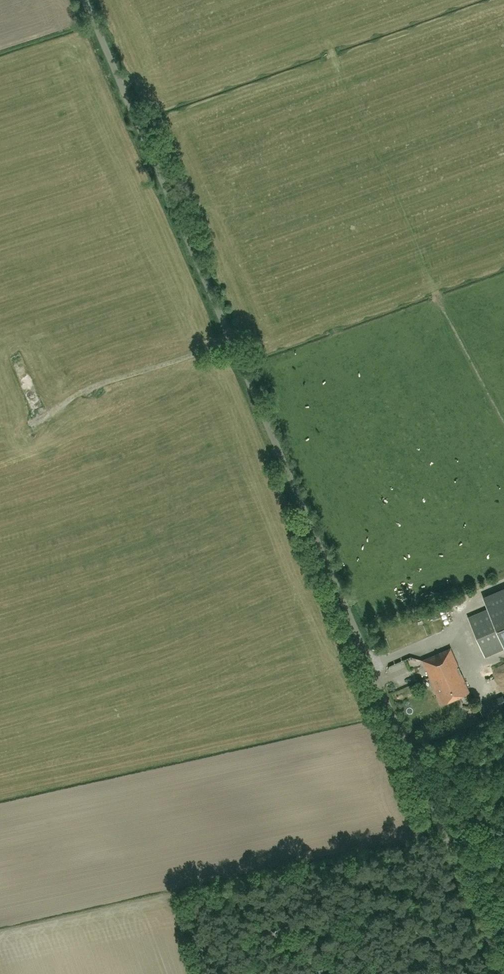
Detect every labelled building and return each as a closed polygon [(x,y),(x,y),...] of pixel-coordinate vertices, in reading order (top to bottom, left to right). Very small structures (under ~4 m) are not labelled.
[(48,418),(34,429),(40,437),(54,426),(48,418)] [(80,442),(88,440),(86,432),(78,435),(80,442)] [(488,609),(467,618),(483,655),(503,646),(503,592),(484,600),(488,609)] [(469,691),(460,670),(451,649),(423,661),(442,703),(469,691)]
